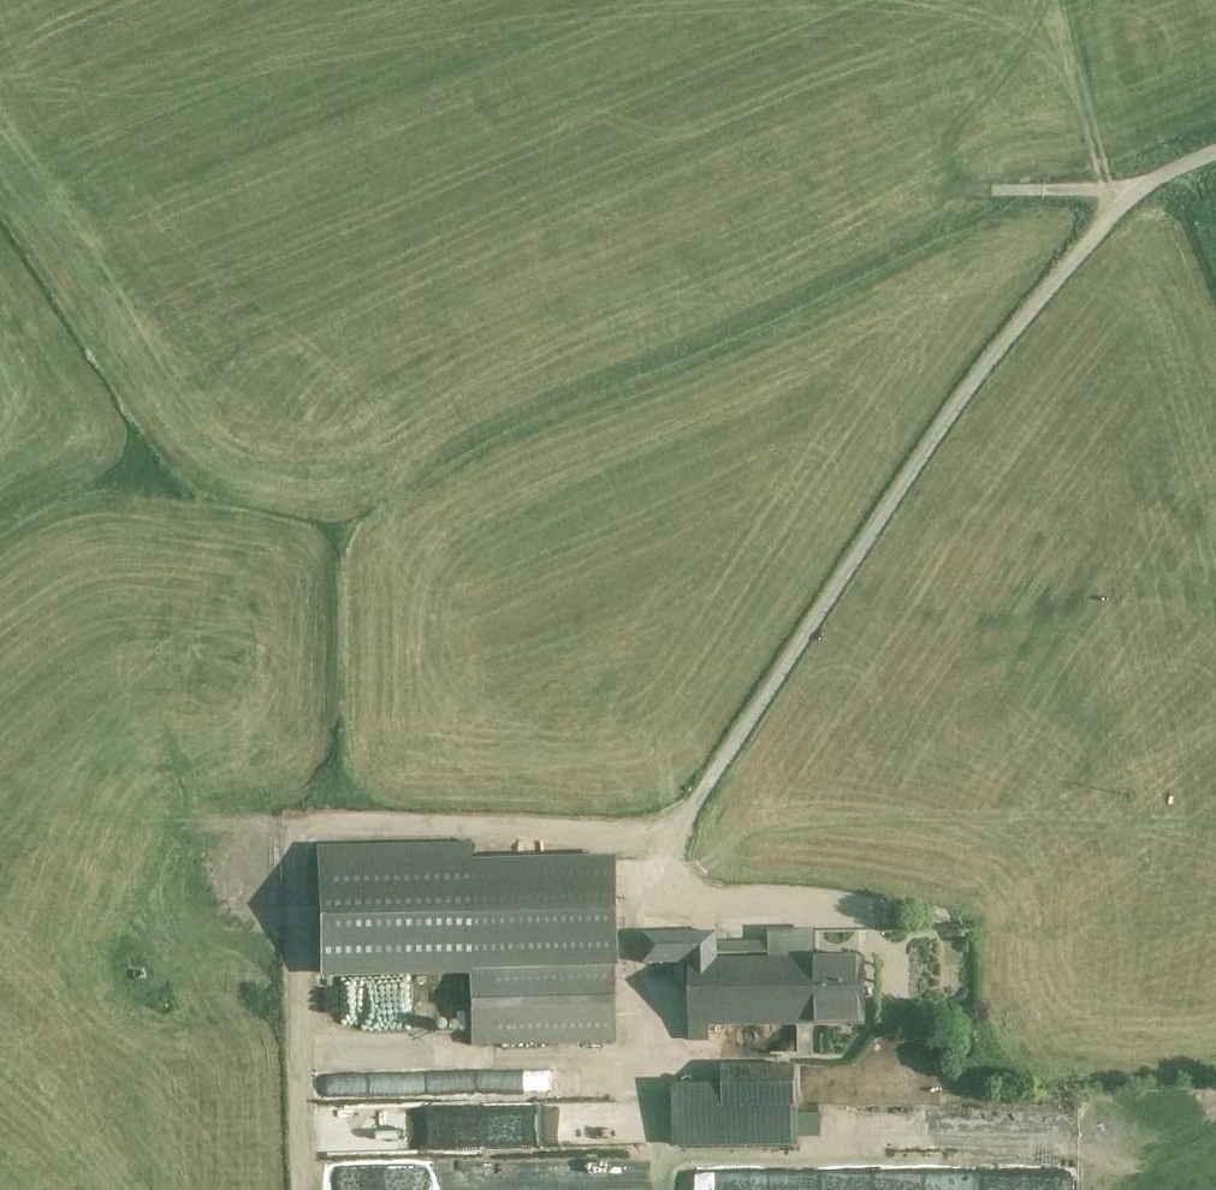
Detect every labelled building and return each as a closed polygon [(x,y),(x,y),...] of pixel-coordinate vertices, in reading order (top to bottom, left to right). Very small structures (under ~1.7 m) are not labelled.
[(608,1045),(605,863),(457,865),(459,1047),(608,1045)] [(713,936),(646,935),(646,974),(688,974),(687,1030),(858,1032),(859,963),(712,961),(713,936)] [(671,1082),(670,1150),(787,1151),(788,1083),(671,1082)] [(472,1107),(473,1157),(636,1155),(636,1105),(472,1107)] [(324,1152),(364,1152),(365,1140),(348,1140),(348,1122),(324,1121),(324,1152)] [(1075,1177),(1043,1177),(1043,1189),(1075,1189),(1075,1177)]
